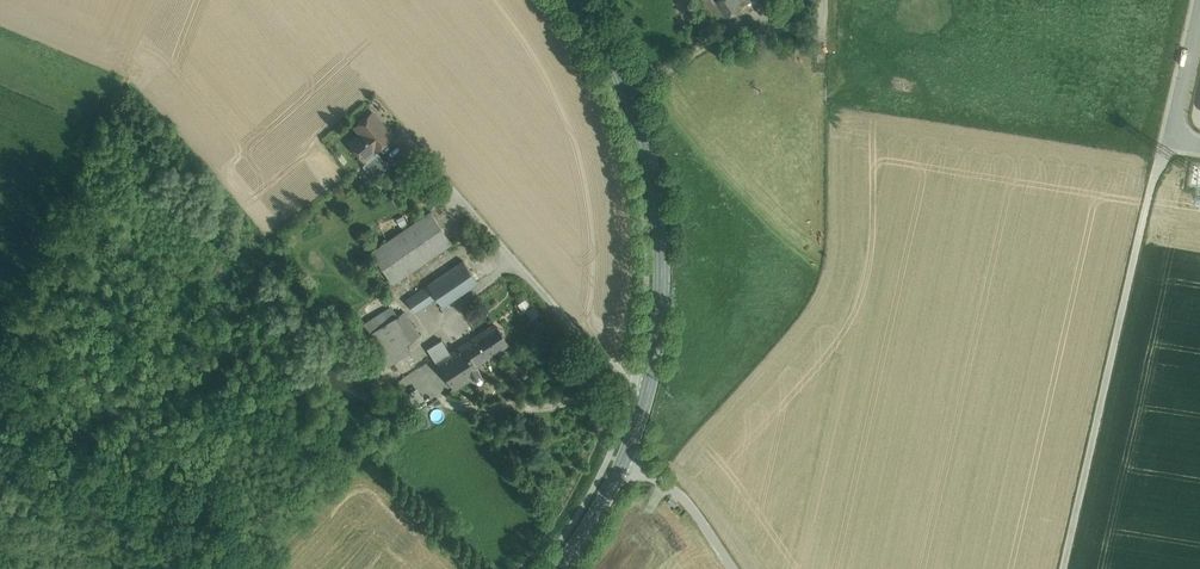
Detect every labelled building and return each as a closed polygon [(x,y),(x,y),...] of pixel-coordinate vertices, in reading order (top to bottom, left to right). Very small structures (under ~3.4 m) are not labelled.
[(708,27),(720,20),(708,0),(691,0),(708,27)] [(720,20),(750,1),(750,0),(708,0),(720,20)] [(391,136),(372,112),(355,126),(361,133),(350,142),(363,158),(374,149),(375,150),(391,136)] [(388,166),(378,152),(362,165),(373,178),(388,166)] [(430,211),(371,251),(392,282),(451,242),(430,211)] [(463,260),(428,284),(428,285),(436,297),(443,306),(478,282),(463,260)] [(428,285),(406,299),(415,312),(436,297),(428,285)] [(404,311),(390,320),(405,344),(406,344),(419,335),(404,311)] [(390,320),(369,333),(389,365),(410,351),(406,344),(405,344),(390,320)] [(484,333),(464,346),(476,365),(496,351),(508,344),(495,325),(484,333)] [(441,340),(427,349),(437,364),(439,363),(438,362),(450,354),(441,340)] [(450,354),(438,362),(439,363),(455,388),(481,372),(476,365),(464,346),(450,354)] [(417,387),(406,391),(412,404),(422,399),(417,387)]
